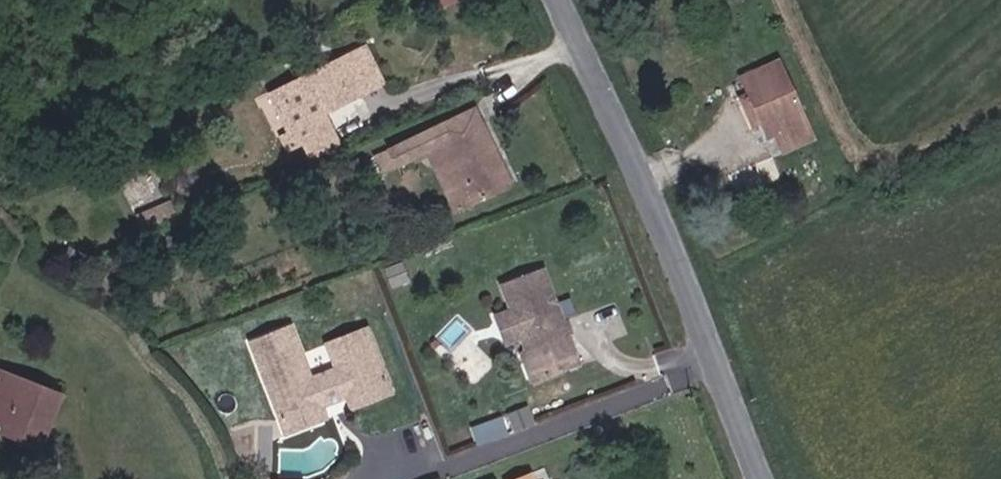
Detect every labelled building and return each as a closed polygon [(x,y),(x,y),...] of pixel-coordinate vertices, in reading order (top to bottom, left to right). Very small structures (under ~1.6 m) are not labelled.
[(369,45),(268,95),(287,133),(388,83),(369,45)] [(758,116),(765,135),(775,131),(781,149),(812,137),(782,60),(742,76),(748,92),(758,116)] [(750,119),(758,116),(748,92),(741,95),(750,119)] [(472,110),(467,113),(474,129),(480,127),(472,110)] [(474,129),(467,113),(389,149),(397,165),(427,151),(442,144),(470,205),(502,190),(486,158),(493,155),(480,127),(474,129)] [(442,144),(427,151),(455,212),(470,205),(442,144)] [(508,187),(493,155),(486,158),(502,190),(508,187)] [(164,205),(140,209),(143,230),(167,226),(164,205)] [(396,231),(388,234),(395,249),(403,245),(396,231)] [(581,366),(546,269),(501,285),(510,312),(497,317),(507,345),(517,341),(532,384),(581,366)] [(349,400),(353,412),(396,396),(371,327),(327,343),(336,368),(316,375),(297,324),(249,341),(284,435),(327,419),(324,409),(349,400)] [(27,382),(0,369),(0,379),(23,390),(27,382)] [(27,382),(23,390),(0,379),(0,423),(0,424),(0,433),(33,449),(58,396),(27,382)] [(273,425),(242,424),(240,471),(271,472),(273,425)]
